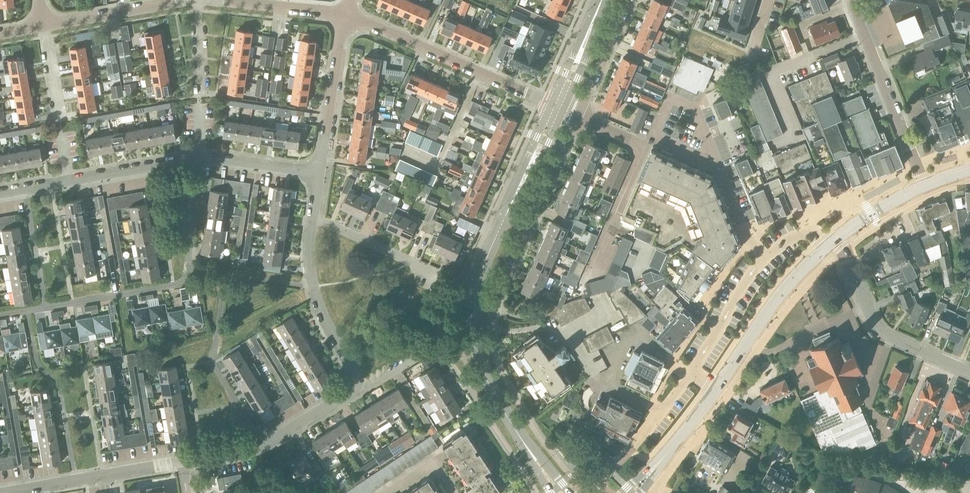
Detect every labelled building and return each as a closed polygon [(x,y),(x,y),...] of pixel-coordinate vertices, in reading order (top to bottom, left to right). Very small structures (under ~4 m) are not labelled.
[(393,0),(379,0),(377,3),(389,9),(393,0)] [(389,9),(401,13),(406,0),(393,0),(389,9)] [(418,4),(408,0),(406,0),(401,13),(412,18),(418,4)] [(444,5),(450,9),(454,0),(446,0),(444,5)] [(462,1),(459,7),(467,11),(470,4),(462,0),(462,1)] [(512,4),(525,11),(527,7),(517,2),(518,0),(514,0),(512,4)] [(562,18),(567,7),(553,0),(547,12),(562,18)] [(658,0),(653,0),(649,10),(662,16),(668,4),(658,0)] [(686,5),(675,0),(672,6),(683,11),(686,5)] [(727,9),(750,16),(753,6),(735,0),(730,0),(727,9)] [(810,0),(791,8),(797,21),(830,7),(827,0),(810,0)] [(906,46),(907,47),(909,48),(910,48),(911,48),(922,43),(933,39),(940,36),(928,6),(927,4),(924,3),(906,0),(887,0),(888,3),(888,2),(902,35),(903,35),(905,40),(904,41),(906,46)] [(418,4),(412,18),(424,24),(430,10),(418,4)] [(937,17),(944,35),(956,30),(960,30),(961,26),(968,28),(969,17),(969,8),(957,6),(954,22),(953,21),(949,12),(937,17)] [(464,18),(467,11),(459,7),(456,15),(464,18)] [(509,20),(524,26),(528,16),(525,14),(525,13),(515,9),(509,20)] [(720,17),(720,18),(734,22),(747,26),(748,26),(747,26),(750,16),(727,9),(729,10),(726,19),(720,17)] [(485,10),(482,17),(490,21),(493,14),(485,10)] [(666,18),(662,16),(649,10),(643,22),(657,28),(662,16),(665,18),(666,18)] [(451,36),(457,22),(446,17),(440,31),(451,36)] [(479,25),(487,28),(490,21),(482,17),(479,25)] [(717,29),(730,33),(734,22),(720,18),(717,29)] [(822,23),(810,27),(817,44),(840,34),(835,21),(823,26),(822,23)] [(463,41),(469,27),(457,22),(451,36),(463,41)] [(531,22),(525,35),(547,45),(548,42),(549,43),(552,35),(551,35),(552,31),(531,22)] [(652,40),(657,28),(643,22),(638,34),(652,40)] [(734,22),(730,33),(744,38),(747,26),(734,22)] [(790,54),(791,58),(804,53),(793,24),(779,30),(790,54)] [(474,46),(480,32),(469,27),(463,41),(474,46)] [(520,33),(509,28),(507,34),(517,39),(520,33)] [(163,29),(144,32),(144,33),(145,33),(145,36),(148,48),(163,45),(162,40),(165,40),(163,30),(163,29)] [(235,42),(251,44),(252,32),(237,30),(235,42)] [(480,32),(474,46),(486,51),(492,37),(480,32)] [(652,40),(638,34),(633,46),(646,52),(649,46),(658,50),(659,48),(661,44),(652,40)] [(935,57),(932,51),(937,49),(937,50),(947,46),(947,47),(949,46),(947,40),(950,39),(948,34),(941,36),(940,36),(933,39),(922,43),(925,51),(912,56),(914,61),(912,62),(916,70),(927,65),(929,69),(941,64),(938,56),(935,57)] [(519,50),(540,59),(542,54),(544,55),(547,47),(546,47),(547,45),(525,35),(519,50)] [(299,52),(314,54),(316,41),(301,39),(299,52)] [(966,44),(951,41),(955,50),(964,51),(966,44)] [(249,57),(251,44),(235,42),(233,55),(249,57)] [(163,45),(148,48),(150,60),(165,57),(163,45)] [(72,61),(87,58),(85,46),(70,49),(72,61)] [(511,63),(519,66),(519,67),(519,66),(537,74),(543,60),(540,59),(519,50),(517,49),(511,63)] [(312,66),(314,54),(299,52),(297,64),(312,66)] [(841,61),(837,52),(823,58),(827,68),(839,63),(846,80),(861,74),(853,56),(841,61)] [(247,69),(249,57),(233,55),(232,67),(247,69)] [(675,75),(675,77),(674,79),(676,84),(679,86),(696,93),(700,86),(705,88),(714,68),(684,55),(675,75)] [(8,60),(2,61),(4,73),(10,72),(25,70),(23,57),(8,60)] [(165,57),(150,60),(152,72),(167,69),(165,57)] [(364,57),(362,70),(378,72),(389,74),(390,69),(385,68),(386,60),(364,57)] [(623,57),(618,69),(632,75),(645,81),(647,75),(634,70),(637,63),(623,57)] [(75,73),(90,71),(87,58),(72,61),(75,73)] [(664,67),(674,71),(676,66),(666,62),(664,67)] [(132,63),(121,65),(123,71),(133,69),(132,63)] [(740,72),(751,67),(749,63),(746,64),(740,66),(738,67),(740,72)] [(310,79),(312,66),(297,64),(295,76),(310,79)] [(107,67),(108,74),(119,72),(118,65),(107,67)] [(245,82),(247,69),(232,67),(230,79),(245,82)] [(671,78),(674,71),(664,67),(661,73),(671,78)] [(152,72),(142,74),(143,80),(146,79),(147,86),(151,85),(154,84),(169,82),(167,69),(152,72)] [(618,69),(613,80),(627,87),(629,81),(663,96),(665,90),(645,81),(632,75),(618,69)] [(787,71),(791,81),(796,79),(792,69),(787,71)] [(25,70),(10,72),(12,85),(27,82),(25,70)] [(376,86),(378,72),(362,70),(360,84),(376,86)] [(767,141),(783,134),(757,70),(740,77),(759,123),(767,141)] [(77,86),(92,83),(90,71),(75,73),(77,86)] [(826,71),(801,81),(807,96),(818,122),(834,163),(835,163),(834,160),(841,156),(853,185),(869,178),(868,176),(871,175),(872,176),(873,175),(867,162),(864,156),(861,148),(844,105),(840,106),(826,71)] [(418,92),(424,79),(412,73),(406,87),(418,92)] [(308,91),(310,79),(295,76),(293,89),(308,91)] [(243,94),(245,82),(230,79),(228,92),(243,94)] [(430,97),(436,84),(424,79),(418,92),(430,97)] [(613,80),(608,93),(622,99),(626,101),(631,89),(627,87),(613,80)] [(789,86),(795,101),(807,96),(801,81),(789,86)] [(969,137),(969,88),(967,81),(923,100),(933,125),(926,128),(930,138),(931,137),(936,148),(940,150),(969,138),(969,137)] [(12,85),(6,86),(8,98),(14,97),(29,94),(27,82),(12,85)] [(92,83),(77,86),(79,98),(94,95),(101,94),(99,82),(92,83)] [(136,82),(125,84),(126,90),(137,88),(136,82)] [(151,85),(147,86),(148,92),(152,91),(155,91),(156,97),(171,94),(169,82),(154,84),(151,85)] [(266,91),(267,85),(256,83),(255,95),(269,97),(270,91),(266,91)] [(374,99),(376,86),(360,84),(358,96),(374,99)] [(436,84),(430,97),(428,103),(438,107),(440,108),(449,89),(436,84)] [(307,104),(308,91),(293,89),(291,101),(307,104)] [(435,113),(441,116),(443,110),(456,115),(460,107),(456,105),(460,95),(449,89),(440,108),(438,107),(435,113)] [(608,93),(602,105),(616,111),(622,99),(608,93)] [(741,93),(733,93),(733,104),(741,104),(741,93)] [(29,94),(14,97),(16,109),(32,106),(29,94)] [(639,100),(657,108),(660,102),(642,94),(639,100)] [(94,95),(79,98),(81,110),(96,108),(94,95)] [(869,108),(867,108),(862,95),(843,103),(844,105),(861,148),(869,145),(872,153),(869,154),(864,156),(867,162),(873,175),(877,174),(877,175),(903,165),(895,144),(889,146),(884,131),(879,133),(869,108)] [(372,112),(374,99),(358,96),(356,109),(372,112)] [(728,97),(713,104),(719,119),(734,112),(728,97)] [(918,98),(909,100),(911,108),(920,106),(918,98)] [(468,113),(474,116),(497,126),(511,132),(517,120),(502,114),(499,122),(494,119),(495,116),(487,113),(489,108),(481,104),(474,101),(468,113)] [(157,105),(158,109),(160,117),(163,117),(161,109),(171,107),(170,102),(157,105)] [(32,106),(16,109),(19,122),(34,119),(32,106)] [(407,107),(406,106),(402,115),(409,118),(413,109),(407,107)] [(290,117),(290,114),(291,109),(279,107),(278,112),(277,115),(290,117)] [(648,111),(639,107),(630,129),(639,133),(648,111)] [(370,124),(372,112),(356,109),(355,122),(370,124)] [(923,113),(915,116),(919,127),(928,124),(923,113)] [(495,130),(491,139),(506,145),(511,132),(497,126),(474,116),(471,124),(482,128),(483,125),(489,128),(490,128),(495,130)] [(403,125),(409,127),(412,120),(406,117),(403,124),(403,125)] [(236,138),(238,123),(225,121),(225,124),(219,123),(217,134),(223,135),(223,136),(236,138)] [(369,137),(370,124),(355,122),(353,135),(369,137)] [(817,161),(819,165),(820,168),(822,168),(832,193),(834,193),(838,192),(839,190),(846,187),(842,177),(844,176),(838,161),(835,163),(834,163),(818,122),(803,129),(809,144),(816,161),(817,161)] [(161,125),(164,141),(177,139),(174,123),(161,125)] [(248,140),(251,124),(238,123),(236,138),(248,140)] [(442,128),(431,123),(430,123),(428,129),(439,134),(442,128)] [(759,123),(750,126),(758,145),(767,141),(759,123)] [(261,142),(263,126),(251,124),(248,140),(261,142)] [(151,143),(164,141),(161,125),(149,128),(151,143)] [(273,144),(275,128),(263,126),(261,142),(273,144)] [(288,130),(286,146),(298,148),(300,133),(303,132),(304,128),(296,127),(296,131),(288,130)] [(139,146),(151,143),(149,128),(136,130),(139,146)] [(286,146),(288,130),(275,128),(273,144),(286,146)] [(437,139),(439,134),(428,129),(425,135),(437,139)] [(127,148),(139,146),(136,130),(124,132),(127,148)] [(411,144),(416,132),(410,130),(405,141),(411,144)] [(114,150),(127,148),(124,132),(111,134),(114,150)] [(416,146),(421,135),(416,132),(411,144),(416,146)] [(102,152),(114,150),(111,134),(99,137),(102,152)] [(367,150),(369,137),(353,135),(351,147),(367,150)] [(422,148),(427,137),(421,135),(416,146),(422,148)] [(460,141),(469,144),(471,139),(462,136),(460,141)] [(89,155),(102,152),(99,137),(86,139),(89,155)] [(427,151),(432,139),(427,137),(422,148),(427,151)] [(433,153),(438,142),(432,139),(427,151),(433,153)] [(475,139),(473,144),(481,147),(484,143),(475,139)] [(487,150),(501,156),(506,145),(491,139),(487,150)] [(438,142),(433,153),(438,155),(443,144),(438,142)] [(587,142),(582,154),(598,161),(601,155),(604,157),(607,151),(587,142)] [(26,150),(29,165),(42,163),(40,156),(46,155),(44,146),(40,147),(39,143),(33,144),(34,148),(26,150)] [(803,165),(813,161),(805,143),(773,156),(781,175),(782,178),(795,208),(798,207),(799,209),(807,206),(807,205),(811,203),(801,179),(799,178),(796,178),(794,173),(804,169),(803,165)] [(475,159),(481,162),(495,168),(501,156),(487,150),(481,147),(473,144),(471,148),(479,151),(475,159)] [(365,163),(367,150),(351,147),(349,160),(365,163)] [(651,149),(622,215),(624,220),(629,222),(639,226),(654,233),(650,243),(664,250),(681,240),(685,243),(719,269),(741,245),(714,177),(651,149)] [(781,175),(773,156),(770,149),(755,155),(762,172),(760,173),(778,215),(778,214),(782,212),(782,213),(790,210),(783,193),(786,192),(780,178),(782,178),(781,175)] [(14,152),(17,168),(29,165),(26,150),(14,152)] [(748,157),(735,163),(759,222),(769,218),(770,219),(778,215),(767,189),(764,182),(760,173),(762,172),(755,155),(752,150),(746,153),(748,157)] [(4,170),(17,168),(14,152),(1,154),(4,170)] [(582,154),(577,165),(593,172),(596,174),(599,168),(595,167),(598,161),(582,154)] [(618,154),(612,167),(625,173),(625,172),(626,173),(626,172),(631,161),(631,160),(618,154)] [(400,173),(405,161),(400,159),(395,170),(400,173)] [(405,175),(411,164),(405,161),(400,173),(405,175)] [(820,168),(819,165),(815,167),(813,161),(803,165),(804,169),(794,173),(796,178),(799,178),(801,179),(811,203),(812,202),(813,203),(821,200),(820,198),(824,196),(820,188),(827,185),(820,168)] [(465,163),(463,167),(476,173),(490,179),(495,168),(481,162),(478,169),(465,163)] [(485,192),(490,179),(476,173),(463,167),(462,168),(452,163),(448,171),(460,176),(462,173),(474,179),(471,186),(485,192)] [(411,178),(416,166),(411,164),(405,175),(411,178)] [(577,165),(572,176),(588,183),(593,172),(577,165)] [(416,180),(421,168),(416,166),(411,178),(416,180)] [(607,179),(620,184),(625,173),(612,167),(607,179)] [(422,182),(427,171),(421,168),(416,180),(422,182)] [(389,177),(388,179),(391,180),(394,181),(397,173),(392,171),(389,177)] [(427,185),(432,173),(427,171),(422,182),(427,185)] [(432,173),(427,185),(432,187),(438,176),(432,173)] [(572,176),(567,187),(583,195),(588,183),(572,176)] [(348,177),(342,192),(347,194),(349,191),(354,180),(348,177)] [(225,192),(227,179),(221,178),(219,191),(225,192)] [(602,190),(616,196),(616,195),(620,184),(621,185),(621,184),(620,184),(607,179),(602,190)] [(237,194),(239,181),(232,180),(230,193),(237,194)] [(244,182),(242,194),(249,195),(251,183),(244,182)] [(465,197),(480,203),(485,192),(471,186),(465,197)] [(273,199),(290,202),(292,189),(275,187),(273,199)] [(454,187),(452,191),(460,195),(461,195),(463,191),(454,187)] [(567,187),(562,199),(578,206),(581,200),(585,201),(587,196),(583,195),(567,187)] [(966,194),(954,196),(957,216),(959,227),(967,288),(969,287),(969,189),(965,190),(966,194)] [(228,192),(225,192),(219,191),(213,190),(211,190),(209,202),(226,205),(228,192)] [(137,192),(139,205),(145,204),(143,191),(137,192)] [(341,208),(353,213),(360,196),(349,191),(347,194),(341,208)] [(474,216),(480,203),(465,197),(461,195),(460,195),(452,191),(450,197),(457,201),(463,203),(460,209),(474,216)] [(130,193),(133,206),(139,205),(137,192),(130,193)] [(375,208),(381,211),(386,198),(388,194),(383,192),(381,195),(375,208)] [(121,208),(127,207),(125,194),(119,195),(121,208)] [(392,216),(391,219),(389,218),(386,219),(384,224),(385,227),(387,228),(398,233),(406,217),(408,212),(408,211),(397,206),(399,203),(392,200),(394,196),(388,194),(386,198),(381,211),(392,216)] [(116,209),(121,208),(119,195),(113,196),(116,209)] [(109,210),(116,209),(113,196),(107,197),(109,210)] [(364,218),(372,201),(360,196),(353,213),(358,215),(357,216),(363,218),(364,218)] [(426,202),(431,205),(431,204),(436,206),(439,201),(429,196),(426,202)] [(601,198),(599,202),(611,207),(612,203),(601,198)] [(955,217),(951,207),(949,208),(945,198),(927,205),(932,218),(934,218),(939,230),(941,229),(941,228),(941,227),(951,223),(954,230),(959,227),(957,216),(955,217)] [(68,214),(85,211),(83,199),(65,202),(68,214)] [(288,214),(290,202),(273,199),(271,211),(288,214)] [(562,199),(557,211),(565,214),(573,218),(578,206),(562,199)] [(225,217),(226,205),(209,202),(207,215),(225,217)] [(597,215),(605,219),(611,207),(599,202),(597,207),(600,209),(597,215)] [(133,206),(130,206),(132,220),(150,217),(147,203),(145,204),(139,205),(133,206)] [(426,231),(432,218),(437,207),(436,206),(431,204),(431,205),(424,220),(419,218),(419,217),(408,212),(406,217),(398,233),(409,238),(410,237),(413,238),(416,237),(417,233),(417,230),(414,229),(415,226),(426,231)] [(947,243),(941,229),(939,230),(934,218),(932,218),(927,205),(917,209),(917,208),(915,209),(919,220),(921,219),(927,233),(920,236),(919,234),(914,236),(924,264),(930,261),(932,264),(938,262),(937,261),(940,260),(941,268),(944,280),(946,287),(950,286),(950,285),(956,284),(952,266),(947,243)] [(70,226),(87,223),(93,222),(92,216),(86,217),(85,211),(68,214),(70,226)] [(287,227),(288,214),(271,211),(269,224),(287,227)] [(10,228),(17,227),(14,214),(8,215),(10,228)] [(4,229),(10,228),(8,215),(2,216),(4,229)] [(223,229),(225,217),(207,215),(205,227),(223,229)] [(131,232),(134,232),(152,229),(150,217),(132,220),(129,221),(131,232)] [(471,222),(460,217),(457,222),(469,228),(471,222)] [(432,218),(426,231),(434,235),(428,247),(443,254),(451,237),(440,232),(435,230),(438,221),(432,218)] [(573,218),(571,223),(573,224),(584,229),(587,224),(575,219),(573,218)] [(552,221),(547,233),(563,240),(568,242),(570,237),(565,235),(568,229),(560,225),(552,221)] [(72,239),(90,236),(87,223),(70,226),(72,239)] [(571,223),(568,229),(570,230),(582,235),(582,234),(584,229),(573,224),(571,223)] [(285,239),(287,227),(269,224),(267,236),(285,239)] [(4,242),(21,239),(19,226),(17,227),(10,228),(4,229),(1,229),(4,242)] [(221,242),(223,229),(205,227),(203,240),(221,242)] [(134,232),(137,244),(154,240),(152,229),(134,232)] [(590,239),(596,241),(598,235),(585,229),(585,230),(593,233),(590,239)] [(460,251),(459,250),(464,238),(453,232),(451,237),(443,254),(455,259),(455,257),(457,258),(459,257),(461,253),(460,251)] [(547,233),(542,245),(558,252),(565,255),(568,250),(560,246),(563,240),(547,233)] [(74,250),(92,247),(90,236),(72,239),(74,250)] [(283,251),(285,239),(267,236),(265,249),(283,251)] [(918,266),(924,264),(914,236),(908,239),(918,266)] [(6,254),(23,250),(21,239),(4,242),(6,254)] [(139,255),(156,252),(154,240),(137,244),(139,255)] [(219,254),(221,242),(203,240),(201,252),(219,254)] [(909,258),(900,240),(898,241),(897,240),(893,242),(893,244),(891,245),(902,268),(903,268),(904,271),(908,279),(907,279),(910,286),(912,285),(914,291),(919,289),(913,276),(916,275),(911,264),(909,258)] [(630,249),(632,245),(622,241),(620,245),(630,249)] [(656,248),(649,265),(660,270),(666,277),(669,281),(689,300),(688,298),(690,297),(695,300),(695,299),(702,290),(703,290),(712,280),(711,279),(718,269),(719,270),(719,269),(685,243),(667,253),(656,248)] [(542,245),(537,256),(553,263),(558,252),(542,245)] [(628,254),(630,249),(620,245),(618,250),(628,254)] [(884,248),(882,249),(893,272),(902,268),(891,245),(889,245),(888,245),(884,246),(884,248)] [(92,247),(74,250),(76,263),(94,260),(92,247)] [(281,264),(283,251),(265,249),(263,261),(281,264)] [(581,249),(576,260),(578,261),(585,264),(590,253),(581,249)] [(8,266),(25,263),(23,250),(6,254),(6,255),(2,256),(3,262),(7,261),(8,266)] [(626,259),(628,254),(618,250),(616,254),(626,259)] [(141,268),(159,265),(156,252),(139,255),(141,268)] [(623,263),(626,259),(616,254),(614,259),(623,263)] [(116,269),(114,256),(109,257),(104,258),(105,264),(106,271),(116,269)] [(537,256),(532,267),(548,275),(553,263),(537,256)] [(96,273),(95,266),(105,264),(104,258),(94,260),(76,263),(79,276),(96,273)] [(574,259),(569,270),(580,275),(585,264),(578,261),(576,260),(574,259)] [(621,268),(623,263),(614,259),(612,264),(621,268)] [(10,278),(28,275),(25,263),(8,266),(10,278)] [(621,269),(621,268),(612,264),(610,268),(620,273),(621,269)] [(159,265),(141,268),(143,280),(161,277),(159,265)] [(532,267),(527,278),(543,286),(548,275),(532,267)] [(618,277),(620,273),(610,268),(608,273),(618,277)] [(613,289),(618,288),(631,284),(628,272),(621,269),(620,273),(618,277),(615,285),(613,289)] [(562,274),(560,280),(575,287),(577,284),(578,281),(580,275),(569,270),(566,276),(562,274)] [(646,284),(666,277),(659,274),(651,271),(649,271),(642,274),(645,283),(645,284),(646,284)] [(896,283),(897,284),(907,279),(908,279),(904,271),(902,272),(901,271),(898,273),(897,272),(888,277),(878,282),(880,287),(891,282),(892,285),(897,284),(896,283)] [(615,285),(618,277),(608,273),(605,278),(607,282),(615,285)] [(12,291),(30,288),(28,275),(10,278),(12,291)] [(646,284),(657,294),(653,298),(663,307),(660,310),(671,320),(687,334),(699,321),(683,306),(683,307),(679,303),(677,306),(672,301),(677,295),(666,285),(669,281),(666,277),(646,284)] [(527,278),(522,290),(538,298),(543,286),(527,278)] [(613,289),(615,285),(607,282),(605,278),(601,280),(605,291),(606,291),(613,289)] [(903,308),(913,304),(907,287),(910,286),(907,279),(897,284),(901,294),(898,295),(903,308)] [(600,293),(605,291),(601,280),(596,281),(600,293)] [(595,294),(600,293),(596,281),(592,282),(595,294)] [(581,298),(584,297),(595,294),(592,282),(586,284),(586,283),(585,283),(586,287),(586,288),(581,298)] [(559,293),(562,295),(562,294),(564,295),(567,287),(562,285),(559,293)] [(180,288),(181,296),(182,300),(190,299),(188,287),(180,288)] [(30,288),(12,291),(15,304),(32,300),(30,288)] [(638,321),(648,316),(618,288),(613,289),(606,291),(616,310),(619,309),(628,326),(638,321)] [(562,308),(563,304),(567,296),(564,295),(562,294),(562,295),(557,306),(559,307),(562,308)] [(591,310),(584,297),(581,298),(572,300),(563,304),(562,308),(559,307),(557,306),(550,304),(544,317),(557,318),(561,326),(591,310)] [(917,301),(908,321),(920,326),(929,307),(917,301)] [(940,301),(935,311),(943,314),(947,304),(940,301)] [(160,304),(149,306),(152,323),(168,320),(167,312),(168,312),(166,303),(160,304)] [(655,305),(646,314),(648,316),(651,319),(654,316),(663,324),(666,326),(656,337),(673,351),(687,334),(671,320),(660,310),(660,309),(655,305)] [(149,306),(132,309),(135,326),(136,326),(137,329),(145,328),(144,324),(152,323),(149,306)] [(201,306),(184,309),(187,326),(194,325),(195,327),(197,328),(199,328),(201,327),(202,325),(202,323),(203,323),(204,323),(201,306)] [(939,315),(933,329),(946,335),(952,320),(955,313),(956,311),(946,307),(943,314),(942,316),(939,315)] [(168,312),(167,312),(168,320),(170,329),(187,326),(184,309),(168,312)] [(109,313),(92,316),(95,333),(96,339),(113,336),(110,321),(115,320),(114,313),(109,314),(109,313)] [(952,320),(946,335),(958,340),(965,326),(960,323),(963,316),(955,313),(952,320)] [(76,319),(80,342),(88,340),(87,335),(95,333),(92,316),(76,319)] [(284,337),(299,327),(292,316),(277,326),(284,337)] [(648,316),(638,321),(650,331),(656,324),(648,316)] [(59,324),(60,328),(63,345),(69,344),(70,347),(72,349),(76,350),(78,347),(79,345),(79,342),(80,342),(76,319),(75,319),(76,325),(68,326),(68,322),(59,324)] [(614,340),(607,326),(583,338),(591,352),(614,340)] [(290,347),(305,337),(299,327),(284,337),(290,347)] [(1,329),(2,334),(5,351),(22,348),(28,347),(25,331),(19,332),(19,331),(11,333),(10,328),(1,329)] [(60,328),(37,332),(40,349),(63,345),(60,328)] [(525,344),(514,352),(518,357),(515,359),(525,372),(527,371),(534,380),(532,382),(541,396),(544,394),(548,399),(559,391),(560,394),(572,386),(570,383),(571,382),(565,374),(563,376),(555,365),(570,354),(564,345),(556,351),(549,356),(541,345),(544,343),(538,335),(537,336),(535,333),(523,342),(525,344)] [(820,391),(801,400),(822,451),(851,455),(852,449),(851,447),(858,444),(861,450),(876,443),(863,412),(861,412),(858,404),(863,402),(855,383),(858,382),(855,376),(863,372),(852,347),(851,347),(848,341),(842,344),(838,337),(832,339),(830,333),(815,339),(817,346),(810,349),(814,356),(807,359),(810,366),(809,366),(820,391)] [(266,348),(271,345),(264,334),(259,336),(266,348)] [(296,357),(312,348),(305,337),(290,347),(296,357)] [(256,338),(252,341),(259,352),(263,349),(256,338)] [(232,353),(223,358),(230,370),(246,360),(245,360),(248,358),(239,344),(230,350),(232,353)] [(272,358),(277,355),(271,345),(266,348),(272,358)] [(108,356),(120,353),(119,346),(106,349),(108,356)] [(303,368),(318,359),(312,348),(296,357),(303,368)] [(263,349),(259,352),(265,362),(270,359),(263,349)] [(634,351),(624,371),(630,374),(625,384),(652,397),(661,377),(666,372),(661,368),(664,361),(642,350),(640,354),(634,351)] [(130,372),(135,371),(134,365),(137,365),(135,353),(127,354),(130,372)] [(279,368),(283,365),(277,355),(272,358),(279,368)] [(270,359),(265,362),(272,373),(276,370),(270,359)] [(310,379),(325,370),(318,359),(303,368),(310,379)] [(97,377),(114,374),(113,367),(119,365),(118,360),(94,364),(97,377)] [(246,360),(230,370),(237,380),(252,370),(257,367),(254,363),(249,366),(246,360)] [(285,379),(290,376),(283,365),(279,368),(285,379)] [(161,382),(179,379),(176,366),(159,369),(161,382)] [(426,386),(442,377),(435,366),(419,375),(426,386)] [(252,370),(237,380),(243,390),(258,381),(256,376),(261,373),(257,367),(252,370)] [(908,372),(895,367),(888,383),(895,386),(893,391),(899,394),(901,388),(902,389),(906,381),(904,380),(908,372)] [(276,370),(272,373),(278,383),(283,381),(276,370)] [(325,370),(310,379),(316,390),(332,380),(325,370)] [(6,392),(5,386),(9,386),(6,371),(0,372),(0,389),(1,393),(6,392)] [(98,382),(95,382),(97,389),(122,385),(121,379),(115,380),(114,374),(97,377),(98,382)] [(292,390),(297,387),(290,376),(285,379),(292,390)] [(433,397),(449,388),(442,377),(426,386),(433,397)] [(751,404),(744,400),(741,407),(753,414),(757,409),(760,405),(764,403),(766,402),(790,390),(784,378),(760,389),(762,395),(758,397),(754,401),(752,403),(751,404)] [(163,395),(181,392),(179,379),(161,382),(163,395)] [(258,381),(243,390),(250,401),(265,392),(268,390),(266,385),(262,387),(258,381)] [(283,381),(278,383),(285,394),(289,392),(283,381)] [(909,421),(918,425),(909,446),(920,451),(929,430),(925,428),(936,403),(940,395),(937,394),(940,388),(926,381),(923,388),(919,396),(920,396),(909,421)] [(413,394),(413,395),(414,394),(407,382),(401,386),(408,397),(413,394)] [(122,385),(97,389),(98,397),(100,397),(101,402),(119,399),(118,394),(123,393),(122,385)] [(297,387),(292,390),(299,401),(303,398),(297,387)] [(32,404),(50,401),(48,388),(30,391),(32,404)] [(388,394),(397,410),(408,403),(398,388),(388,394)] [(455,398),(449,388),(433,397),(428,401),(431,405),(436,402),(439,407),(455,398)] [(165,407),(183,404),(181,392),(163,395),(165,407)] [(265,392),(250,401),(257,412),(258,411),(263,408),(268,405),(272,403),(265,392)] [(285,395),(284,395),(290,406),(296,402),(289,392),(285,394),(285,395)] [(949,425),(961,396),(951,392),(949,398),(947,397),(943,407),(949,409),(946,415),(943,422),(949,425)] [(391,414),(397,410),(388,394),(377,401),(387,416),(390,422),(391,423),(395,420),(391,414)] [(420,406),(413,395),(413,394),(408,397),(415,408),(420,406)] [(284,395),(278,399),(285,409),(290,406),(284,395)] [(949,425),(955,428),(958,421),(964,423),(966,417),(967,417),(969,409),(969,407),(969,405),(969,400),(961,396),(949,425)] [(597,402),(592,411),(601,415),(597,425),(628,441),(642,412),(611,397),(606,406),(597,402)] [(435,410),(441,421),(461,409),(455,398),(439,407),(435,410)] [(119,399),(101,402),(103,414),(121,411),(126,410),(125,404),(120,405),(119,399)] [(278,399),(273,402),(280,412),(285,409),(278,399)] [(34,416),(52,413),(50,401),(32,404),(34,416)] [(377,401),(367,408),(379,428),(380,428),(390,422),(387,416),(377,401)] [(272,403),(268,405),(275,415),(280,412),(273,402),(272,403)] [(886,425),(897,429),(901,420),(898,419),(904,405),(899,403),(894,416),(891,415),(886,425)] [(167,419),(185,416),(183,404),(165,407),(167,419)] [(268,405),(263,408),(269,419),(275,415),(268,405)] [(421,418),(426,416),(420,406),(415,408),(421,418)] [(263,408),(258,411),(265,422),(269,419),(263,408)] [(366,432),(361,435),(367,446),(373,442),(368,435),(379,428),(367,408),(355,415),(366,432)] [(121,411),(103,414),(105,425),(123,422),(122,416),(128,415),(127,410),(126,410),(121,411)] [(737,412),(729,426),(736,431),(731,439),(744,447),(755,429),(750,427),(753,422),(737,412)] [(36,428),(54,425),(52,413),(34,416),(36,428)] [(170,432),(187,429),(185,416),(167,419),(170,432)] [(426,416),(421,418),(428,429),(432,426),(426,416)] [(345,421),(334,428),(344,443),(347,448),(358,442),(362,449),(367,446),(361,435),(356,438),(345,421)] [(106,431),(104,431),(105,438),(107,437),(107,438),(109,438),(115,437),(121,436),(125,435),(123,422),(105,425),(106,431)] [(39,441),(56,438),(54,425),(36,428),(39,441)] [(943,429),(933,425),(921,452),(930,455),(934,446),(936,447),(943,429)] [(324,434),(334,449),(344,443),(334,428),(324,434)] [(187,429),(170,432),(172,443),(189,440),(187,429)] [(413,436),(415,441),(416,440),(426,433),(424,429),(413,436)] [(441,435),(438,430),(431,434),(434,439),(441,435)] [(465,430),(443,445),(456,464),(469,484),(466,486),(470,492),(500,492),(502,492),(489,472),(492,470),(465,430)] [(135,446),(142,445),(140,432),(133,434),(135,446)] [(410,432),(389,445),(392,450),(395,454),(406,447),(415,441),(413,436),(410,432)] [(334,449),(324,434),(313,441),(326,461),(336,455),(333,449),(334,449)] [(123,448),(129,447),(127,435),(125,435),(121,436),(123,448)] [(386,464),(394,477),(405,469),(409,466),(409,467),(425,456),(424,456),(428,453),(429,454),(439,447),(431,435),(386,464)] [(117,449),(123,448),(121,436),(115,437),(117,449)] [(793,444),(781,436),(774,449),(786,456),(793,444)] [(111,450),(117,449),(115,437),(109,438),(111,450)] [(41,452),(58,449),(56,438),(39,441),(41,452)] [(710,438),(698,457),(724,472),(735,454),(710,438)] [(961,449),(969,453),(969,442),(965,440),(961,449)] [(389,445),(374,455),(380,464),(395,454),(392,450),(389,445)] [(58,449),(41,452),(43,466),(60,462),(58,449)] [(10,455),(12,467),(18,466),(16,454),(11,455),(10,455)] [(303,454),(288,463),(293,471),(301,486),(303,485),(299,478),(305,475),(304,473),(308,470),(313,478),(324,471),(317,459),(309,463),(303,454)] [(6,469),(12,467),(10,455),(4,456),(6,469)] [(25,455),(20,456),(23,469),(30,468),(27,455),(25,455)] [(948,475),(952,463),(943,460),(939,472),(948,475)] [(394,477),(386,464),(366,478),(356,485),(345,492),(343,492),(369,492),(381,486),(380,485),(384,482),(385,483),(394,477)] [(762,481),(784,492),(787,492),(795,480),(787,475),(789,472),(788,470),(782,467),(781,467),(779,471),(771,466),(762,481)] [(241,473),(218,478),(220,489),(243,485),(241,473)] [(356,485),(366,478),(363,474),(353,480),(356,485)] [(895,490),(894,489),(887,485),(881,482),(880,481),(880,482),(875,480),(874,479),(866,477),(860,476),(858,476),(852,475),(843,475),(844,484),(845,490),(845,492),(846,492),(900,492),(895,490)] [(931,478),(927,480),(930,483),(933,486),(937,487),(940,488),(944,488),(948,487),(952,485),(949,482),(946,479),(943,477),(939,477),(935,477),(931,478)] [(431,478),(411,491),(408,492),(441,492),(431,478)] [(345,492),(356,485),(353,480),(342,488),(345,492)] [(166,488),(165,484),(164,484),(165,485),(149,488),(149,487),(148,487),(149,492),(167,492),(166,488)]
